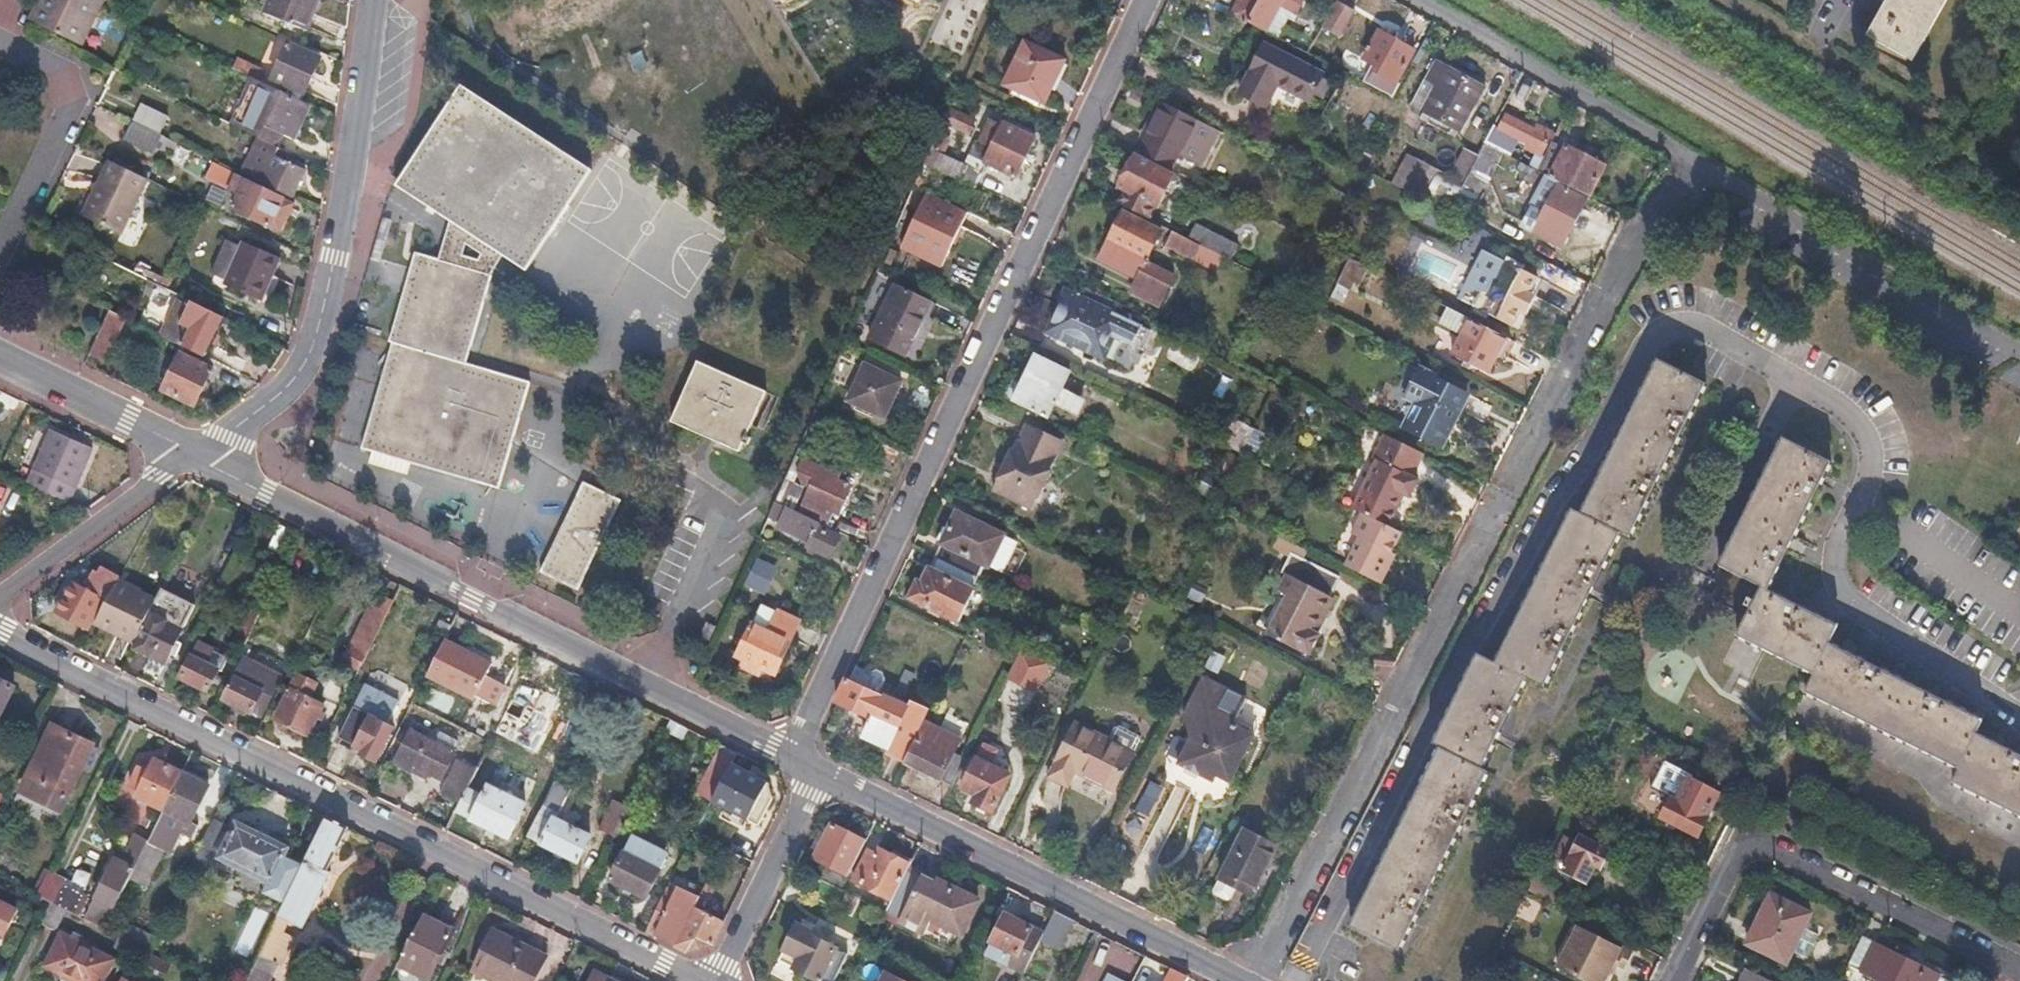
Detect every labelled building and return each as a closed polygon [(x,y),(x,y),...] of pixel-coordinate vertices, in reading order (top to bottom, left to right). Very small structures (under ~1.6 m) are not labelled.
[(34,11),(28,24),(78,49),(103,0),(39,0),(34,11)] [(266,14),(308,32),(322,0),(272,0),(266,14)] [(1232,14),(1245,21),(1257,0),(1240,0),(1232,14)] [(1245,21),(1258,28),(1278,38),(1291,12),(1297,15),(1304,0),(1257,0),(1245,21)] [(1336,0),(1321,26),(1339,36),(1354,10),(1336,0)] [(1874,36),(1919,61),(1952,0),(1894,0),(1874,36)] [(1377,29),(1361,57),(1371,62),(1377,66),(1367,85),(1393,98),(1401,84),(1395,81),(1413,50),(1377,29)] [(1073,61),(1024,39),(1001,89),(1050,111),(1073,61)] [(320,60),(288,44),(271,78),(303,94),(320,60)] [(1321,76),(1264,47),(1240,93),(1265,106),(1276,83),(1309,100),(1312,94),(1328,102),(1337,85),(1321,77),(1321,76)] [(1377,66),(1371,62),(1361,82),(1367,85),(1377,66)] [(1426,81),(1436,87),(1423,112),(1460,132),(1483,89),(1436,62),(1426,81)] [(256,81),(251,78),(229,124),(261,139),(276,146),(283,132),(294,137),(309,105),(256,81)] [(449,220),(502,255),(526,271),(592,171),(462,86),(396,185),(449,220)] [(1144,139),(1146,140),(1139,154),(1171,170),(1178,157),(1202,169),(1221,132),(1163,103),(1144,139)] [(166,115),(141,104),(134,120),(158,132),(166,115)] [(976,118),(950,106),(944,121),(969,133),(976,118)] [(1497,128),(1493,126),(1483,144),(1505,156),(1515,138),(1523,143),(1522,146),(1530,151),(1522,165),(1532,170),(1540,155),(1535,153),(1547,131),(1534,125),(1531,131),(1504,116),(1497,128)] [(981,140),(993,146),(985,160),(1017,176),(1035,138),(1003,123),(1001,126),(990,121),(981,140)] [(133,122),(125,138),(150,150),(158,134),(133,122)] [(276,146),(261,139),(243,176),(290,199),(304,169),(289,162),(293,154),(276,146)] [(1547,143),(1540,155),(1532,170),(1549,179),(1557,183),(1586,198),(1603,168),(1564,148),(1562,150),(1547,143)] [(1483,144),(1476,156),(1461,183),(1446,175),(1439,171),(1426,194),(1471,219),(1505,156),(1483,144)] [(1476,156),(1461,148),(1446,175),(1461,183),(1476,156)] [(934,151),(927,166),(976,188),(983,174),(934,151)] [(1426,194),(1439,171),(1406,154),(1391,183),(1423,199),(1426,194)] [(1136,156),(1120,189),(1127,192),(1121,204),(1150,219),(1156,208),(1158,209),(1175,177),(1136,156)] [(147,180),(107,160),(80,215),(121,235),(147,180)] [(240,194),(232,208),(267,226),(270,225),(279,230),(292,204),(238,177),(232,190),(240,194)] [(1557,183),(1549,179),(1520,233),(1558,253),(1585,202),(1555,186),(1557,183)] [(928,192),(901,249),(941,268),(968,211),(928,192)] [(1353,217),(1340,211),(1333,224),(1347,231),(1353,217)] [(1103,259),(1141,279),(1133,294),(1159,307),(1175,276),(1148,262),(1163,232),(1125,213),(1103,259)] [(438,260),(492,275),(502,255),(449,220),(438,260)] [(1238,244),(1197,223),(1188,239),(1201,246),(1230,261),(1238,244)] [(1175,232),(1167,247),(1194,261),(1201,246),(1188,239),(1175,232)] [(242,248),(230,242),(214,274),(227,280),(225,284),(262,301),(281,260),(246,243),(242,248)] [(1484,251),(1477,263),(1531,290),(1537,279),(1484,251)] [(492,275),(438,260),(413,253),(387,342),(392,343),(361,451),(498,490),(511,442),(528,383),(466,365),(492,275)] [(1361,266),(1349,260),(1336,286),(1349,292),(1361,266)] [(1531,290),(1477,263),(1458,302),(1511,328),(1520,311),(1522,313),(1531,295),(1529,294),(1531,290)] [(930,302),(895,285),(870,339),(905,356),(930,302)] [(1143,326),(1069,290),(1048,332),(1092,353),(1103,329),(1134,345),(1143,326)] [(1535,297),(1531,295),(1522,313),(1526,314),(1535,297)] [(177,300),(159,335),(206,359),(225,319),(191,302),(189,306),(177,300)] [(1439,325),(1462,337),(1452,356),(1488,375),(1506,340),(1446,309),(1439,325)] [(122,330),(105,321),(88,355),(105,364),(122,330)] [(214,371),(182,354),(163,392),(195,408),(214,371)] [(1036,357),(1014,404),(1049,420),(1055,408),(1080,419),(1088,401),(1065,391),(1073,374),(1036,357)] [(714,442),(738,454),(766,393),(698,362),(671,422),(702,437),(707,439),(714,442)] [(1704,389),(1655,364),(1579,518),(1573,515),(1497,667),(1475,656),(1431,745),(1438,748),(1349,927),(1365,935),(1396,951),(1486,771),(1479,768),(1523,680),(1542,690),(1619,536),(1628,541),(1704,389)] [(902,381),(867,365),(850,402),(885,419),(902,381)] [(1473,400),(1423,375),(1409,402),(1424,409),(1410,436),(1445,454),(1473,400)] [(1255,428),(1229,415),(1217,439),(1244,452),(1255,428)] [(1021,446),(1017,444),(993,490),(1030,509),(1064,442),(1031,426),(1021,446)] [(89,452),(51,434),(27,486),(66,504),(89,452)] [(1783,439),(1712,581),(1719,585),(1712,598),(1710,602),(1745,619),(1736,635),(1816,675),(1807,691),(1960,769),(1952,784),(2019,816),(2019,756),(1977,735),(1983,720),(1830,644),(1839,626),(1767,591),(1829,461),(1783,439)] [(1385,467),(1389,469),(1365,516),(1400,534),(1416,503),(1422,506),(1430,490),(1424,487),(1436,462),(1397,443),(1385,467)] [(806,485),(812,488),(799,514),(820,523),(825,526),(832,511),(837,513),(850,485),(823,472),(825,468),(808,460),(802,471),(806,485)] [(1218,477),(1210,473),(1200,493),(1208,497),(1218,477)] [(542,567),(578,582),(616,494),(590,483),(580,479),(542,567)] [(777,497),(774,502),(795,511),(802,498),(781,488),(777,497)] [(774,502),(767,519),(811,540),(808,547),(829,558),(839,537),(818,527),(820,523),(799,514),(795,511),(774,502)] [(937,539),(942,542),(939,548),(941,549),(983,569),(990,573),(992,569),(1003,575),(1019,543),(957,512),(949,529),(943,526),(937,539)] [(1352,536),(1360,540),(1346,567),(1382,585),(1391,569),(1387,567),(1393,555),(1403,535),(1400,534),(1365,516),(1363,515),(1352,536)] [(289,528),(278,523),(265,546),(277,553),(289,528)] [(941,549),(936,559),(978,579),(983,569),(941,549)] [(1397,557),(1393,555),(1387,567),(1391,569),(1397,557)] [(1289,576),(1281,592),(1289,596),(1269,636),(1306,655),(1308,652),(1312,655),(1322,635),(1316,632),(1325,614),(1328,616),(1336,599),(1332,597),(1341,580),(1293,556),(1284,574),(1289,576)] [(936,559),(931,570),(973,590),(978,579),(936,559)] [(762,592),(773,566),(757,560),(746,584),(762,592)] [(82,586),(70,579),(53,610),(84,628),(102,599),(106,601),(116,583),(119,577),(99,566),(95,572),(91,570),(82,586)] [(922,584),(918,582),(908,602),(960,627),(976,592),(973,590),(931,570),(929,569),(922,584)] [(116,583),(106,601),(94,622),(113,632),(132,641),(154,598),(138,590),(137,593),(116,583)] [(193,603),(159,587),(154,598),(132,641),(130,646),(146,655),(163,663),(193,603)] [(388,603),(374,597),(341,660),(356,667),(388,603)] [(798,621),(762,604),(738,658),(746,662),(742,668),(757,676),(761,668),(774,675),(798,621)] [(258,612),(249,608),(229,646),(239,652),(258,612)] [(716,629),(707,624),(701,637),(710,642),(716,629)] [(485,658),(442,636),(425,671),(468,693),(470,688),(479,670),(485,658)] [(211,650),(196,643),(179,677),(193,684),(207,691),(217,670),(205,663),(211,650)] [(1048,663),(1019,649),(1005,677),(1033,692),(1048,663)] [(269,671),(245,659),(224,699),(237,706),(251,713),(256,704),(262,708),(277,679),(268,674),(269,671)] [(850,677),(877,691),(884,677),(882,670),(877,668),(870,670),(856,663),(850,677)] [(501,682),(479,670),(470,688),(493,700),(501,682)] [(313,684),(295,674),(273,718),(288,726),(304,734),(319,704),(306,697),(313,684)] [(537,683),(523,676),(509,704),(522,711),(537,683)] [(834,706),(870,723),(861,741),(889,754),(910,707),(877,691),(850,677),(848,676),(834,706)] [(1179,718),(1186,742),(1175,764),(1187,770),(1203,778),(1207,771),(1215,774),(1229,781),(1252,734),(1230,724),(1243,697),(1199,676),(1179,718)] [(13,686),(4,682),(0,680),(0,712),(13,686)] [(363,682),(351,707),(336,735),(361,749),(360,752),(367,756),(374,760),(391,726),(384,723),(390,711),(396,699),(363,682)] [(910,707),(889,754),(887,759),(905,766),(924,723),(929,712),(912,704),(910,707)] [(924,723),(905,766),(936,780),(937,778),(951,785),(964,760),(950,753),(957,739),(924,723)] [(1106,739),(1075,723),(1047,778),(1067,787),(1074,773),(1090,781),(1113,792),(1133,752),(1106,739)] [(1114,725),(1106,739),(1133,752),(1139,738),(1138,733),(1118,724),(1114,725)] [(70,734),(51,725),(19,788),(59,808),(89,744),(70,734)] [(451,750),(408,728),(392,761),(408,770),(411,763),(424,770),(437,776),(451,750)] [(734,750),(721,743),(696,793),(710,799),(712,794),(729,761),(734,750)] [(997,752),(983,745),(962,786),(977,793),(973,802),(991,812),(1009,777),(989,767),(997,752)] [(138,762),(128,782),(139,788),(135,795),(163,809),(182,772),(154,758),(151,763),(148,767),(138,762)] [(473,768),(460,761),(442,795),(456,802),(464,787),(473,768)] [(766,779),(729,761),(710,799),(757,823),(771,795),(766,779)] [(1215,774),(1207,771),(1203,778),(1211,781),(1215,774)] [(194,778),(182,772),(163,809),(147,841),(129,877),(146,886),(164,850),(169,853),(181,830),(192,836),(198,825),(189,821),(207,785),(194,778)] [(1804,784),(1796,780),(1789,794),(1797,798),(1804,784)] [(1682,796),(1674,792),(1661,819),(1697,837),(1707,818),(1704,816),(1709,805),(1715,795),(1689,782),(1682,796)] [(456,802),(452,811),(478,824),(505,837),(521,804),(510,799),(514,791),(499,783),(495,791),(483,784),(478,794),(464,787),(456,802)] [(566,793),(552,786),(527,837),(551,848),(575,860),(587,835),(553,818),(566,793)] [(624,805),(611,799),(598,826),(611,833),(624,805)] [(634,810),(624,805),(611,833),(607,841),(617,846),(634,810)] [(324,816),(301,865),(286,895),(248,972),(265,980),(294,922),(302,926),(329,871),(325,868),(336,848),(346,827),(324,816)] [(224,824),(212,819),(192,860),(200,865),(206,853),(209,854),(224,824)] [(260,835),(234,823),(216,859),(286,895),(301,865),(281,856),(285,848),(260,835)] [(865,841),(833,825),(816,859),(848,875),(865,841)] [(1279,847),(1246,830),(1216,888),(1219,895),(1227,900),(1235,898),(1240,887),(1255,894),(1279,847)] [(1577,843),(1557,833),(1546,855),(1565,865),(1562,871),(1583,882),(1593,864),(1599,867),(1603,858),(1607,850),(1580,836),(1577,843)] [(121,863),(116,860),(86,920),(103,929),(129,877),(147,841),(134,836),(121,863)] [(664,859),(628,842),(609,880),(627,889),(645,897),(664,859)] [(891,857),(870,846),(852,881),(892,901),(908,871),(912,862),(894,853),(891,857)] [(46,870),(34,894),(50,902),(65,910),(77,916),(86,898),(80,895),(83,888),(46,870)] [(933,885),(908,871),(892,901),(888,910),(887,911),(902,918),(901,920),(925,933),(932,919),(962,934),(980,900),(937,878),(933,885)] [(706,882),(698,896),(674,945),(686,951),(698,948),(711,945),(723,921),(698,909),(703,899),(707,900),(713,886),(706,882)] [(676,893),(666,888),(645,931),(659,938),(674,945),(698,896),(679,887),(676,893)] [(996,915),(1008,920),(990,956),(1006,964),(1025,973),(1041,941),(1045,934),(1018,920),(1013,918),(1024,895),(1010,888),(996,915)] [(1030,897),(1024,895),(1013,918),(1018,920),(1030,897)] [(1809,916),(1770,897),(1758,921),(1747,945),(1785,963),(1790,953),(1802,930),(1809,916)] [(65,910),(50,902),(40,922),(54,930),(65,910)] [(1,935),(13,910),(0,904),(0,935),(1,935)] [(1074,920),(1057,911),(1045,934),(1041,941),(1059,950),(1074,920)] [(436,921),(421,914),(397,963),(427,978),(451,929),(436,921)] [(154,937),(131,925),(124,939),(131,943),(148,951),(154,937)] [(785,950),(780,961),(808,975),(820,980),(822,980),(839,948),(812,935),(813,932),(798,925),(785,950)] [(1577,926),(1557,968),(1583,980),(1605,980),(1609,972),(1614,963),(1618,966),(1625,969),(1632,955),(1577,926)] [(1816,937),(1802,930),(1790,953),(1805,960),(1816,937)] [(124,939),(108,931),(102,942),(125,954),(131,943),(124,939)] [(474,971),(494,980),(533,980),(545,957),(520,944),(494,931),(474,971)] [(44,964),(77,980),(101,980),(112,958),(61,932),(44,964)] [(1849,966),(1879,980),(1935,980),(1937,975),(1910,962),(1900,957),(1862,938),(1849,966)] [(1910,962),(1937,975),(1935,980),(1951,980),(1953,978),(1912,957),(1910,962)] [(1614,963),(1609,972),(1614,975),(1618,966),(1614,963)] [(1107,970),(1101,980),(1129,980),(1107,970)] [(1189,977),(1173,970),(1168,980),(1187,980),(1189,977)] [(248,972),(243,980),(265,980),(248,972)] [(593,973),(589,980),(610,980),(593,973)] [(889,973),(885,980),(906,980),(889,973)]
